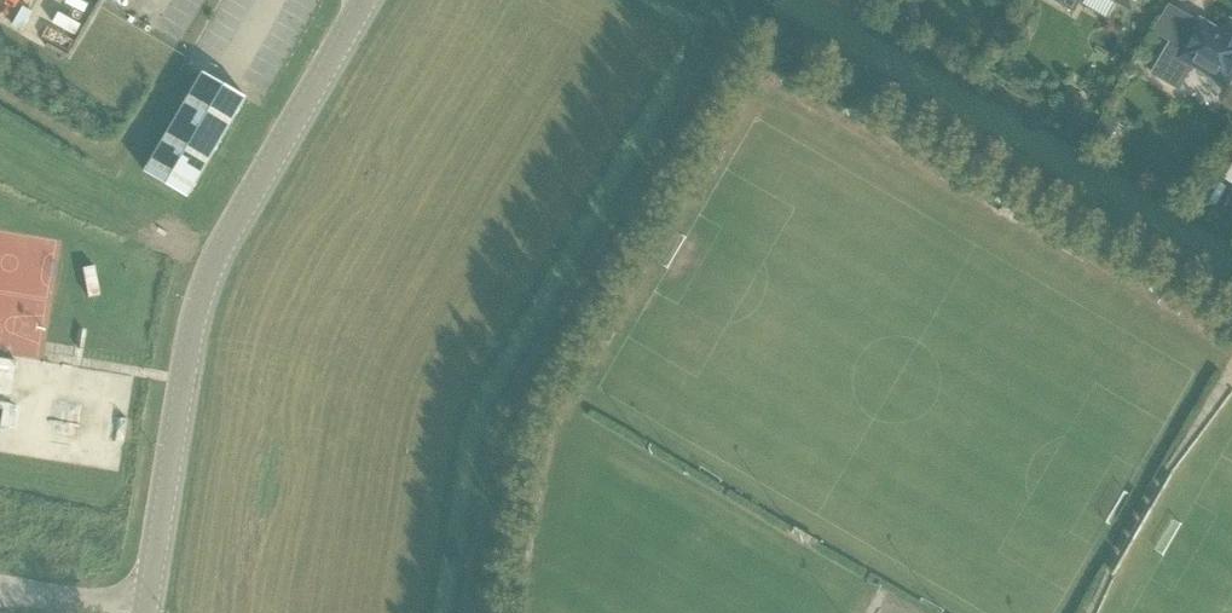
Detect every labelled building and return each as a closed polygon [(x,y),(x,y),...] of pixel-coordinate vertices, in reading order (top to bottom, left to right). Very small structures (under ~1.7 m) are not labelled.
[(1074,11),(1081,0),(1055,0),(1074,11)] [(1134,12),(1141,0),(1113,0),(1134,12)] [(1227,32),(1204,18),(1187,47),(1174,40),(1156,71),(1183,86),(1195,63),(1230,84),(1231,80),(1231,23),(1227,32)] [(189,198),(248,98),(206,74),(148,174),(189,198)] [(1076,92),(1067,107),(1081,115),(1089,100),(1076,92)] [(7,356),(8,384),(32,384),(32,355),(7,356)] [(68,416),(89,422),(94,404),(74,398),(68,416)]
